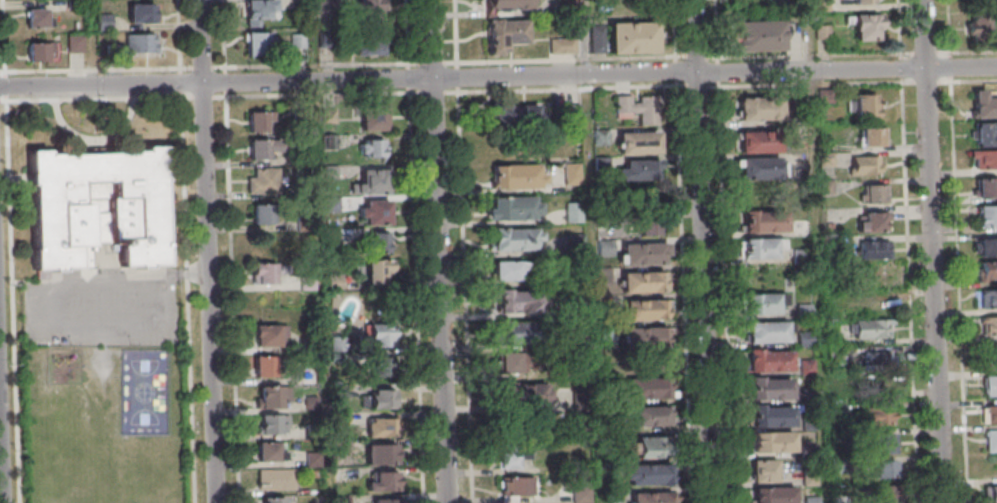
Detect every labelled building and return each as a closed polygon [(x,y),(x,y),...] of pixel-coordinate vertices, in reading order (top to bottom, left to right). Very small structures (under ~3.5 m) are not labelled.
[(247,26),(257,26),(257,18),(275,18),(275,0),(247,0),(247,26)] [(359,17),(384,17),(384,0),(359,0),(359,17)] [(491,9),(491,0),(535,0),(535,8),(491,9)] [(158,22),(158,3),(129,3),(129,22),(158,22)] [(47,8),(25,8),(25,27),(47,27),(47,8)] [(988,8),(969,8),(969,40),(988,40),(988,8)] [(882,39),(882,14),(846,14),(846,24),(855,24),(855,39),(882,39)] [(528,18),(488,18),(487,54),(508,55),(508,43),(527,43),(528,18)] [(733,22),(786,20),(787,50),(734,51),(733,22)] [(656,21),(609,21),(609,53),(656,52),(656,21)] [(245,55),(270,55),(270,32),(245,32),(245,55)] [(82,52),(82,33),(68,33),(68,52),(82,52)] [(157,33),(126,33),(126,52),(157,52),(157,33)] [(591,52),(604,52),(604,35),(591,35),(591,52)] [(384,55),(384,36),(356,36),(356,55),(384,55)] [(576,37),(549,37),(549,53),(576,53),(576,37)] [(56,60),(56,42),(25,42),(25,60),(56,60)] [(972,90),(972,116),(996,116),(996,90),(972,90)] [(878,117),(878,94),(848,94),(848,117),(878,117)] [(631,118),(631,113),(639,113),(639,123),(657,123),(657,95),(616,95),(616,118),(631,118)] [(738,98),(738,119),(782,119),(782,98),(738,98)] [(496,105),(496,128),(540,128),(540,105),(496,105)] [(363,130),(387,130),(387,107),(363,107),(363,130)] [(274,111),(248,111),(248,132),(267,132),(268,120),(274,120),(274,111)] [(972,123),(972,145),(996,145),(996,123),(972,123)] [(862,145),(886,145),(886,128),(862,128),(862,145)] [(659,154),(659,131),(618,131),(618,154),(659,154)] [(739,152),(779,152),(779,131),(739,131),(739,152)] [(271,159),(271,150),(282,150),(282,138),(250,138),(250,159),(271,159)] [(384,138),(360,138),(360,157),(384,157),(384,138)] [(164,265),(163,150),(29,151),(30,269),(91,269),(91,243),(117,243),(117,266),(164,265)] [(972,150),(972,168),(996,168),(996,150),(972,150)] [(882,155),(852,155),(852,175),(882,175),(882,155)] [(740,179),(781,179),(781,157),(740,157),(740,179)] [(654,166),(654,160),(618,160),(618,180),(653,180),(653,166),(654,166)] [(493,188),(539,188),(539,164),(493,164),(493,188)] [(278,169),(248,169),(248,193),(278,193),(278,169)] [(387,169),(359,169),(359,193),(387,193),(387,169)] [(975,178),(975,196),(996,196),(996,178),(975,178)] [(887,203),(887,184),(864,184),(864,203),(887,203)] [(634,233),(665,234),(666,194),(628,194),(628,224),(634,224),(634,233)] [(541,195),(488,195),(488,219),(541,219),(541,195)] [(390,225),(390,200),(360,200),(360,225),(390,225)] [(581,222),(581,202),(566,202),(566,222),(581,222)] [(253,224),(273,224),(273,204),(253,204),(253,224)] [(977,205),(977,227),(996,227),(996,205),(977,205)] [(787,232),(787,210),(742,210),(742,232),(787,232)] [(889,231),(889,211),(859,211),(859,231),(889,231)] [(541,227),(491,228),(491,250),(541,250),(541,227)] [(388,253),(388,233),(365,233),(365,253),(388,253)] [(570,253),(584,253),(584,235),(570,235),(570,253)] [(975,237),(975,256),(996,256),(996,237),(975,237)] [(783,258),(783,238),(739,238),(739,258),(783,258)] [(859,240),(859,258),(889,258),(889,240),(859,240)] [(626,245),(671,243),(672,255),(667,256),(667,265),(627,266),(626,245)] [(795,263),(807,263),(807,249),(794,249),(795,263)] [(367,284),(392,284),(392,259),(367,259),(367,284)] [(494,279),(524,279),(524,260),(494,260),(494,279)] [(980,282),(996,282),(996,261),(980,261),(980,282)] [(253,284),(275,284),(275,262),(253,262),(253,284)] [(625,273),(667,272),(668,292),(626,293),(625,273)] [(496,312),(542,312),(542,289),(496,289),(496,312)] [(980,289),(980,308),(996,308),(996,289),(980,289)] [(743,295),(781,294),(782,314),(744,315),(743,295)] [(860,315),(890,312),(889,297),(859,300),(860,315)] [(628,301),(667,300),(668,319),(629,321),(628,301)] [(981,317),(981,336),(996,336),(996,317),(981,317)] [(851,321),(851,338),(890,338),(890,321),(851,321)] [(534,322),(508,322),(508,338),(534,338),(534,322)] [(750,323),(791,322),(791,343),(750,344),(750,323)] [(366,323),(366,345),(393,345),(393,323),(366,323)] [(253,325),(253,346),(280,346),(280,325),(253,325)] [(627,329),(670,328),(670,348),(628,349),(627,329)] [(812,331),(798,331),(798,344),(812,344),(812,331)] [(521,350),(499,350),(499,372),(521,372),(521,350)] [(747,371),(791,371),(791,350),(747,350),(747,371)] [(865,351),(865,370),(895,370),(895,351),(865,351)] [(370,377),(393,377),(393,355),(370,355),(370,377)] [(257,373),(269,373),(269,357),(256,357),(257,373)] [(813,359),(801,359),(801,374),(813,374),(813,359)] [(985,376),(985,396),(996,396),(996,376),(985,376)] [(631,380),(671,379),(672,399),(631,400),(631,380)] [(753,381),(795,380),(795,399),(754,400),(753,381)] [(550,403),(549,384),(504,385),(504,403),(550,403)] [(282,386),(258,386),(258,407),(282,407),(282,386)] [(393,388),(370,388),(370,408),(393,408),(393,388)] [(984,402),(984,422),(996,422),(996,402),(984,402)] [(635,408),(672,407),(672,426),(635,427),(635,408)] [(754,408),(795,407),(796,426),(755,428),(754,408)] [(862,425),(894,425),(894,408),(862,408),(862,425)] [(287,413),(259,414),(259,433),(287,433),(287,413)] [(367,436),(394,436),(394,416),(367,416),(367,436)] [(996,452),(996,429),(986,429),(986,452),(996,452)] [(869,453),(894,453),(894,432),(869,432),(869,453)] [(754,434),(796,433),(796,452),(755,453),(754,434)] [(639,438),(671,437),(672,458),(639,459),(639,438)] [(285,442),(257,442),(257,461),(285,461),(285,442)] [(366,443),(366,463),(396,463),(396,443),(366,443)] [(499,468),(518,468),(518,451),(499,451),(499,468)] [(307,465),(319,465),(319,452),(307,452),(307,465)] [(778,460),(751,459),(751,481),(778,482),(778,460)] [(896,478),(896,460),(874,460),(874,478),(896,478)] [(632,466),(670,465),(671,484),(632,486),(632,466)] [(295,468),(258,468),(258,489),(295,489),(295,468)] [(398,490),(398,471),(368,471),(368,490),(398,490)] [(519,495),(531,495),(531,477),(501,477),(501,502),(519,502),(519,495)] [(876,502),(895,502),(899,502),(898,485),(875,486),(876,502)] [(984,502),(996,502),(996,486),(984,486),(984,502)] [(590,487),(573,487),(573,502),(590,502),(590,487)] [(798,488),(798,502),(757,502),(756,489),(798,488)] [(675,493),(675,502),(635,502),(635,494),(675,493)]
